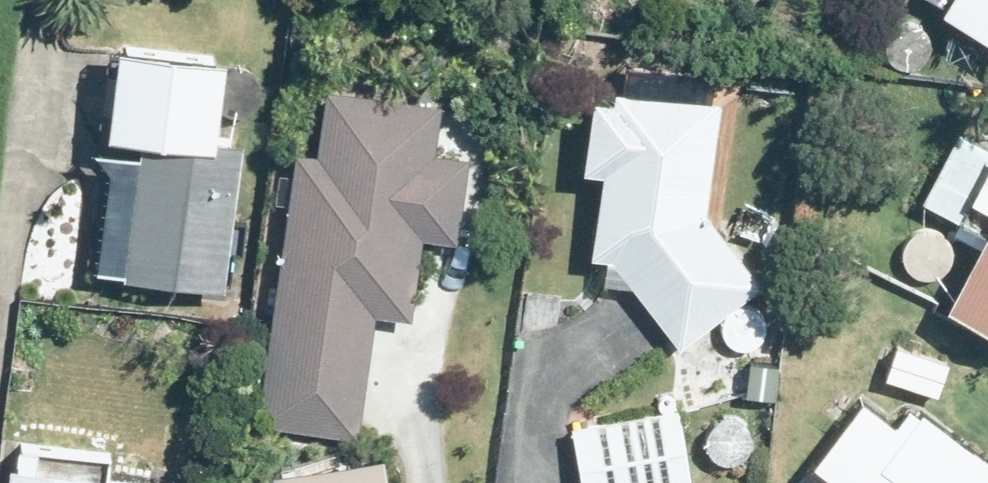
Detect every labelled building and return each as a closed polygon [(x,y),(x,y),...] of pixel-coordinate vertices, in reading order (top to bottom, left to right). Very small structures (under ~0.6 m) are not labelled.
[(945,0),(987,26),(987,0),(945,0)] [(106,133),(140,138),(124,263),(225,277),(244,123),(217,120),(227,37),(118,25),(106,133)] [(585,155),(603,157),(590,242),(610,246),(680,340),(763,277),(704,202),(722,89),(615,74),(613,86),(596,83),(585,155)] [(297,155),(259,427),(353,440),(370,316),(413,322),(424,240),(457,244),(469,165),(437,160),(443,111),(328,95),(319,158),(297,155)] [(926,191),(957,208),(987,154),(987,140),(962,125),(926,191)] [(963,206),(953,227),(972,238),(983,217),(963,206)] [(949,292),(987,313),(987,219),(949,292)] [(887,369),(937,386),(947,354),(897,338),(887,369)] [(767,348),(741,347),(740,377),(765,377),(767,348)] [(758,386),(739,385),(738,403),(758,404),(758,386)] [(842,472),(834,482),(987,482),(985,482),(987,479),(987,446),(926,398),(922,402),(912,395),(896,414),(865,391),(818,452),(842,472)] [(570,421),(581,482),(687,482),(691,482),(677,404),(570,421)] [(163,476),(110,470),(112,444),(15,434),(15,440),(11,440),(6,482),(162,482),(163,476)] [(278,482),(391,482),(387,461),(277,475),(278,482)]
